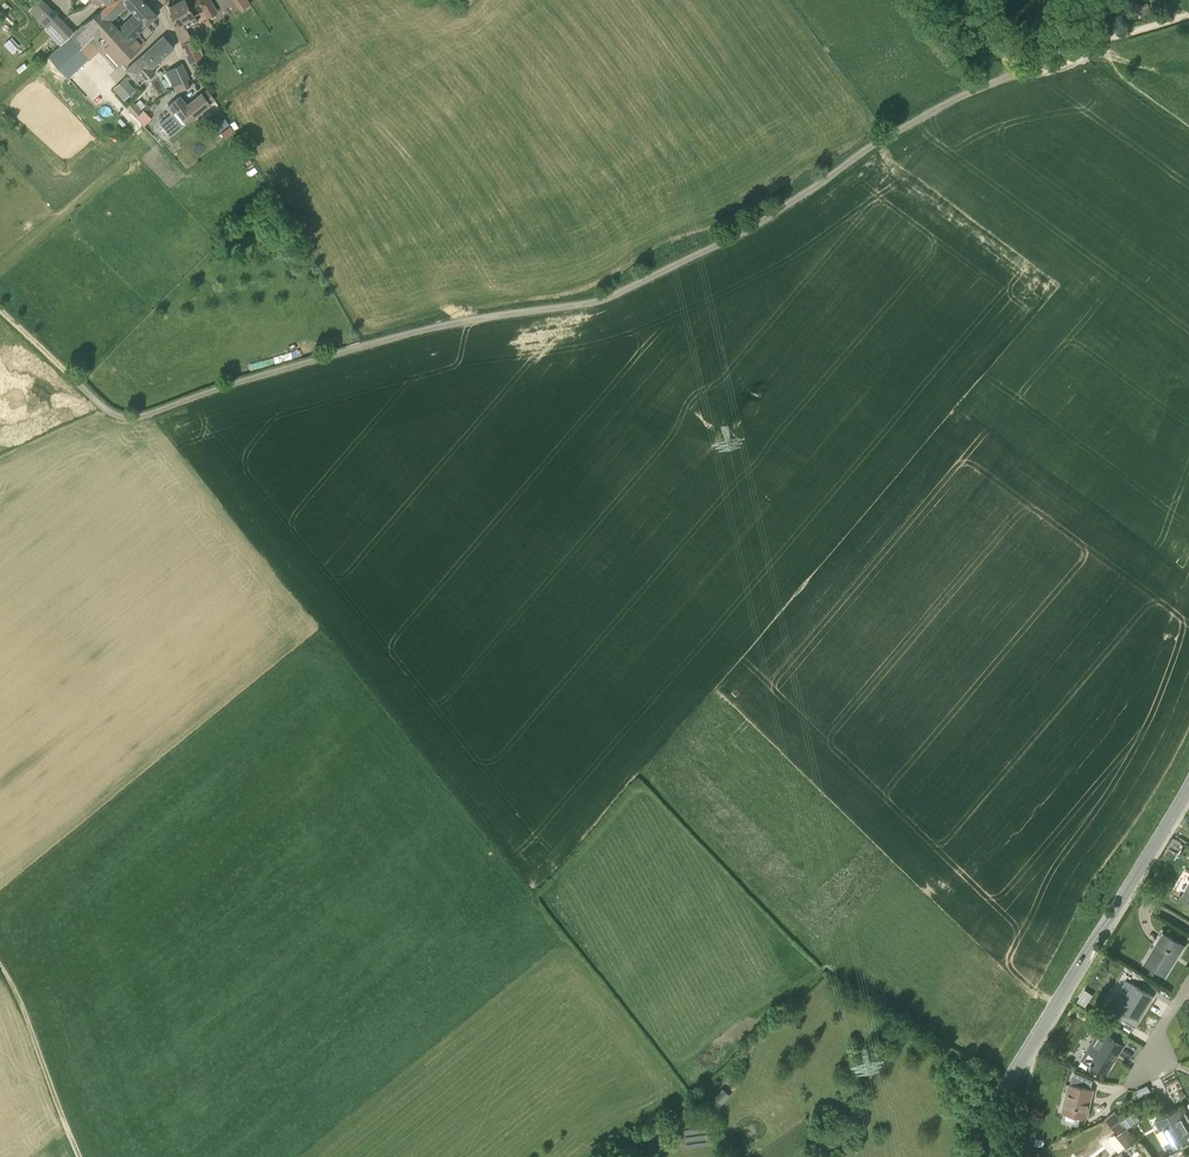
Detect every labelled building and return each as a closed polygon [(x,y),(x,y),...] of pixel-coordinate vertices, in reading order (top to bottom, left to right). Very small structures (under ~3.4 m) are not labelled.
[(47,3),(44,0),(37,0),(28,10),(35,16),(47,3)] [(156,14),(143,0),(113,0),(110,4),(109,4),(104,9),(70,37),(69,36),(61,44),(62,44),(60,46),(47,54),(56,64),(68,55),(71,53),(82,64),(99,48),(116,68),(146,42),(137,31),(156,14)] [(104,9),(109,4),(113,0),(95,0),(104,9)] [(170,6),(179,22),(175,24),(179,31),(177,33),(181,40),(192,34),(188,28),(187,29),(186,27),(198,21),(194,14),(204,9),(206,12),(215,7),(211,0),(180,0),(170,6)] [(241,10),(251,3),(248,0),(238,0),(235,2),(241,10)] [(52,9),(47,3),(35,16),(40,22),(52,9)] [(1128,9),(1131,19),(1150,14),(1147,3),(1128,9)] [(46,27),(58,14),(52,9),(40,22),(46,27)] [(74,31),(58,14),(46,27),(61,44),(69,36),(74,31)] [(174,46),(163,36),(127,70),(141,85),(155,71),(151,67),(174,46)] [(191,62),(202,57),(193,38),(182,43),(191,62)] [(18,47),(11,39),(5,45),(12,53),(18,47)] [(174,85),(187,79),(189,78),(182,64),(167,71),(174,85)] [(124,99),(135,88),(125,77),(113,88),(124,99)] [(174,85),(177,92),(190,85),(187,79),(174,85)] [(187,122),(215,99),(207,89),(187,105),(180,96),(167,106),(173,112),(176,109),(187,122)] [(136,117),(141,112),(142,111),(134,105),(133,103),(127,109),(136,117)] [(216,122),(223,130),(229,125),(222,117),(216,122)] [(221,133),(225,138),(235,131),(230,125),(221,133)] [(1166,976),(1185,946),(1165,933),(1156,948),(1154,947),(1144,962),(1166,976)] [(1135,1026),(1153,996),(1133,984),(1118,1007),(1125,1011),(1121,1018),(1135,1026)] [(1123,1029),(1129,1033),(1132,1028),(1126,1024),(1123,1029)] [(1118,1054),(1119,1053),(1119,1051),(1118,1050),(1111,1045),(1114,1039),(1100,1030),(1082,1059),(1105,1073),(1116,1054),(1118,1054)] [(1075,1084),(1090,1083),(1090,1077),(1083,1077),(1083,1072),(1074,1072),(1075,1084)] [(1087,1117),(1093,1089),(1069,1084),(1063,1111),(1087,1117)] [(724,1086),(711,1099),(718,1107),(732,1094),(724,1086)] [(1177,1108),(1168,1113),(1166,1109),(1158,1114),(1160,1118),(1154,1121),(1160,1130),(1164,1128),(1175,1148),(1188,1140),(1188,1130),(1186,1123),(1188,1121),(1188,1117),(1186,1111),(1181,1114),(1177,1108)] [(1117,1134),(1127,1126),(1116,1111),(1106,1119),(1117,1134)] [(1128,1115),(1122,1118),(1128,1127),(1133,1123),(1128,1115)] [(1137,1141),(1127,1127),(1117,1135),(1127,1149),(1137,1141)]
